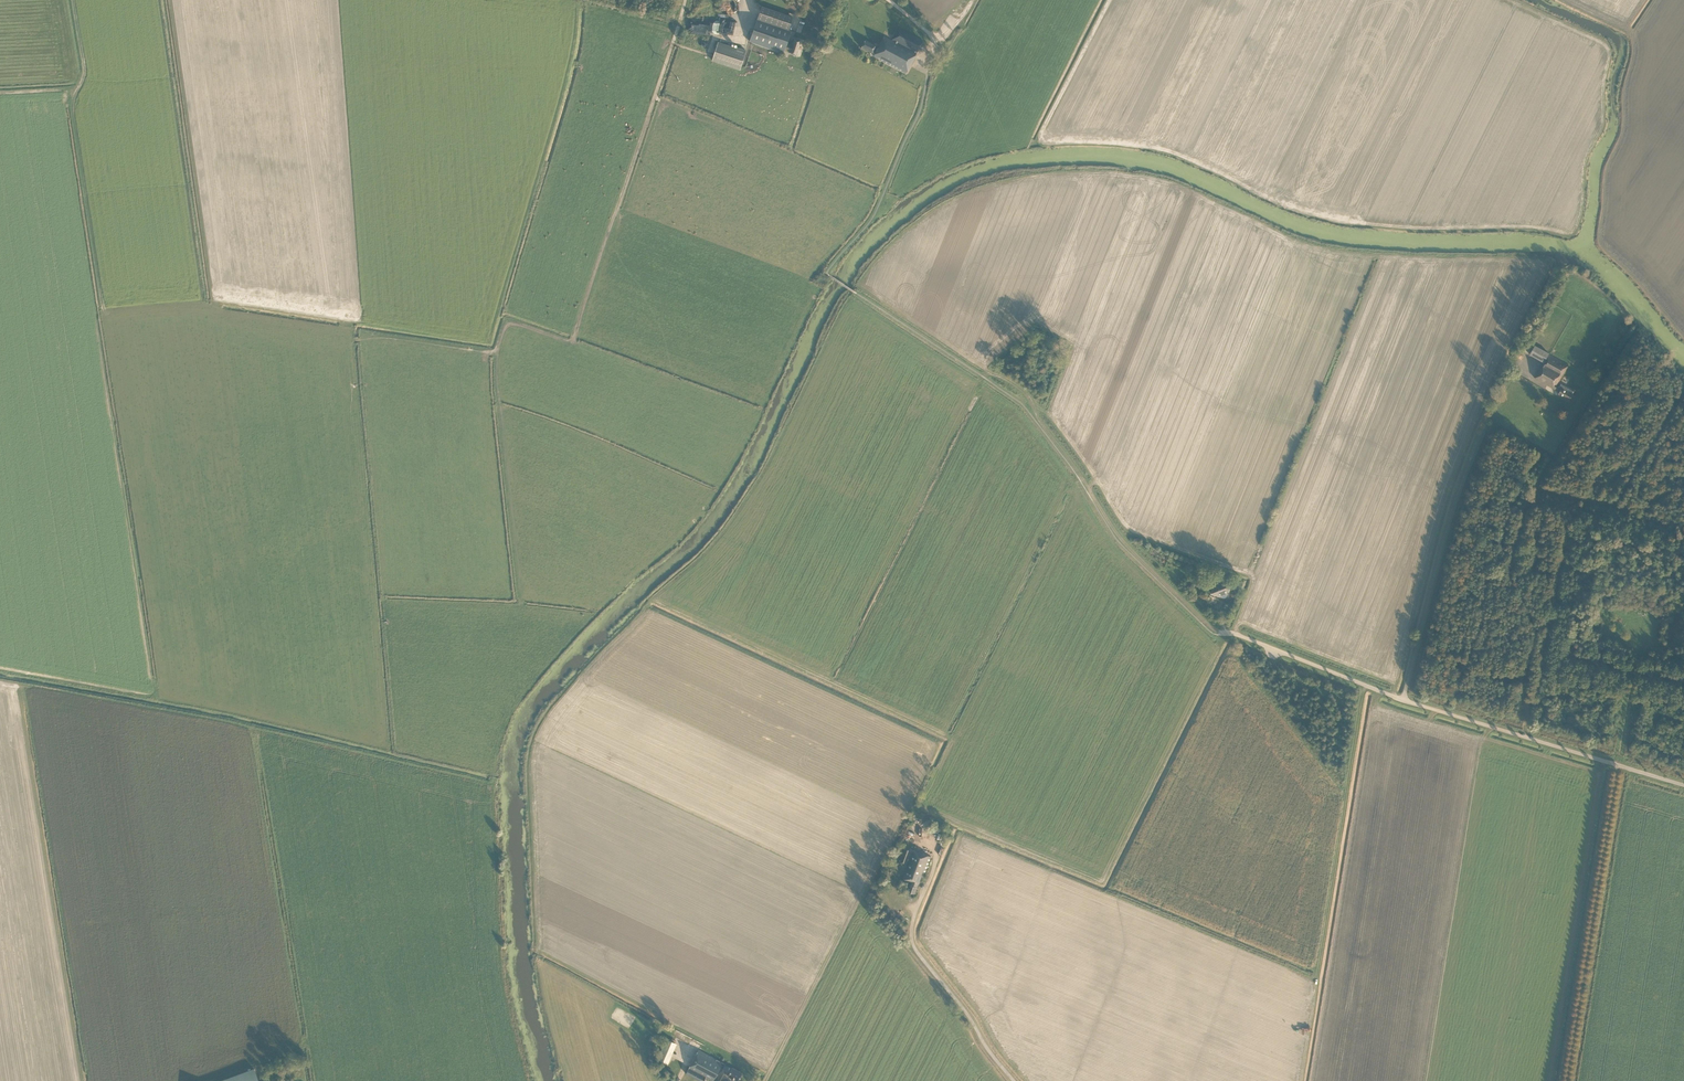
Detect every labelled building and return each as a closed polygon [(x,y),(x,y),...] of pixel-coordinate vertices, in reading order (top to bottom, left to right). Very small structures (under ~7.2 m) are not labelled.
[(788,30),(793,17),(761,6),(750,40),(781,51),(782,49),(790,52),(789,53),(796,55),(801,41),(794,39),(793,42),(791,42),(791,44),(789,43),(793,31),(788,30)] [(874,56),(877,57),(906,73),(923,40),(899,28),(892,40),(884,36),(878,47),(875,45),(865,40),(861,47),(872,52),(871,52),(872,53),(875,54),(874,56)] [(737,46),(737,47),(718,41),(712,60),(741,69),(747,49),(737,46)] [(1569,400),(1573,394),(1574,391),(1560,383),(1559,386),(1557,385),(1563,374),(1569,364),(1549,353),(1535,345),(1530,354),(1544,362),(1535,378),(1559,392),(1558,394),(1569,400)] [(1232,585),(1222,581),(1215,584),(1211,593),(1224,598),(1226,597),(1232,585)] [(898,863),(907,866),(912,851),(913,851),(903,878),(912,882),(911,884),(910,884),(908,891),(915,894),(920,881),(922,881),(931,856),(904,846),(898,863)] [(657,1058),(668,1063),(678,1043),(667,1038),(657,1058)] [(698,1050),(686,1073),(701,1080),(703,1080),(705,1077),(713,1080),(719,1080),(723,1072),(728,1075),(727,1075),(737,1080),(741,1072),(732,1067),(731,1068),(725,1064),(698,1050)] [(254,1068),(218,1080),(259,1080),(254,1068)]
